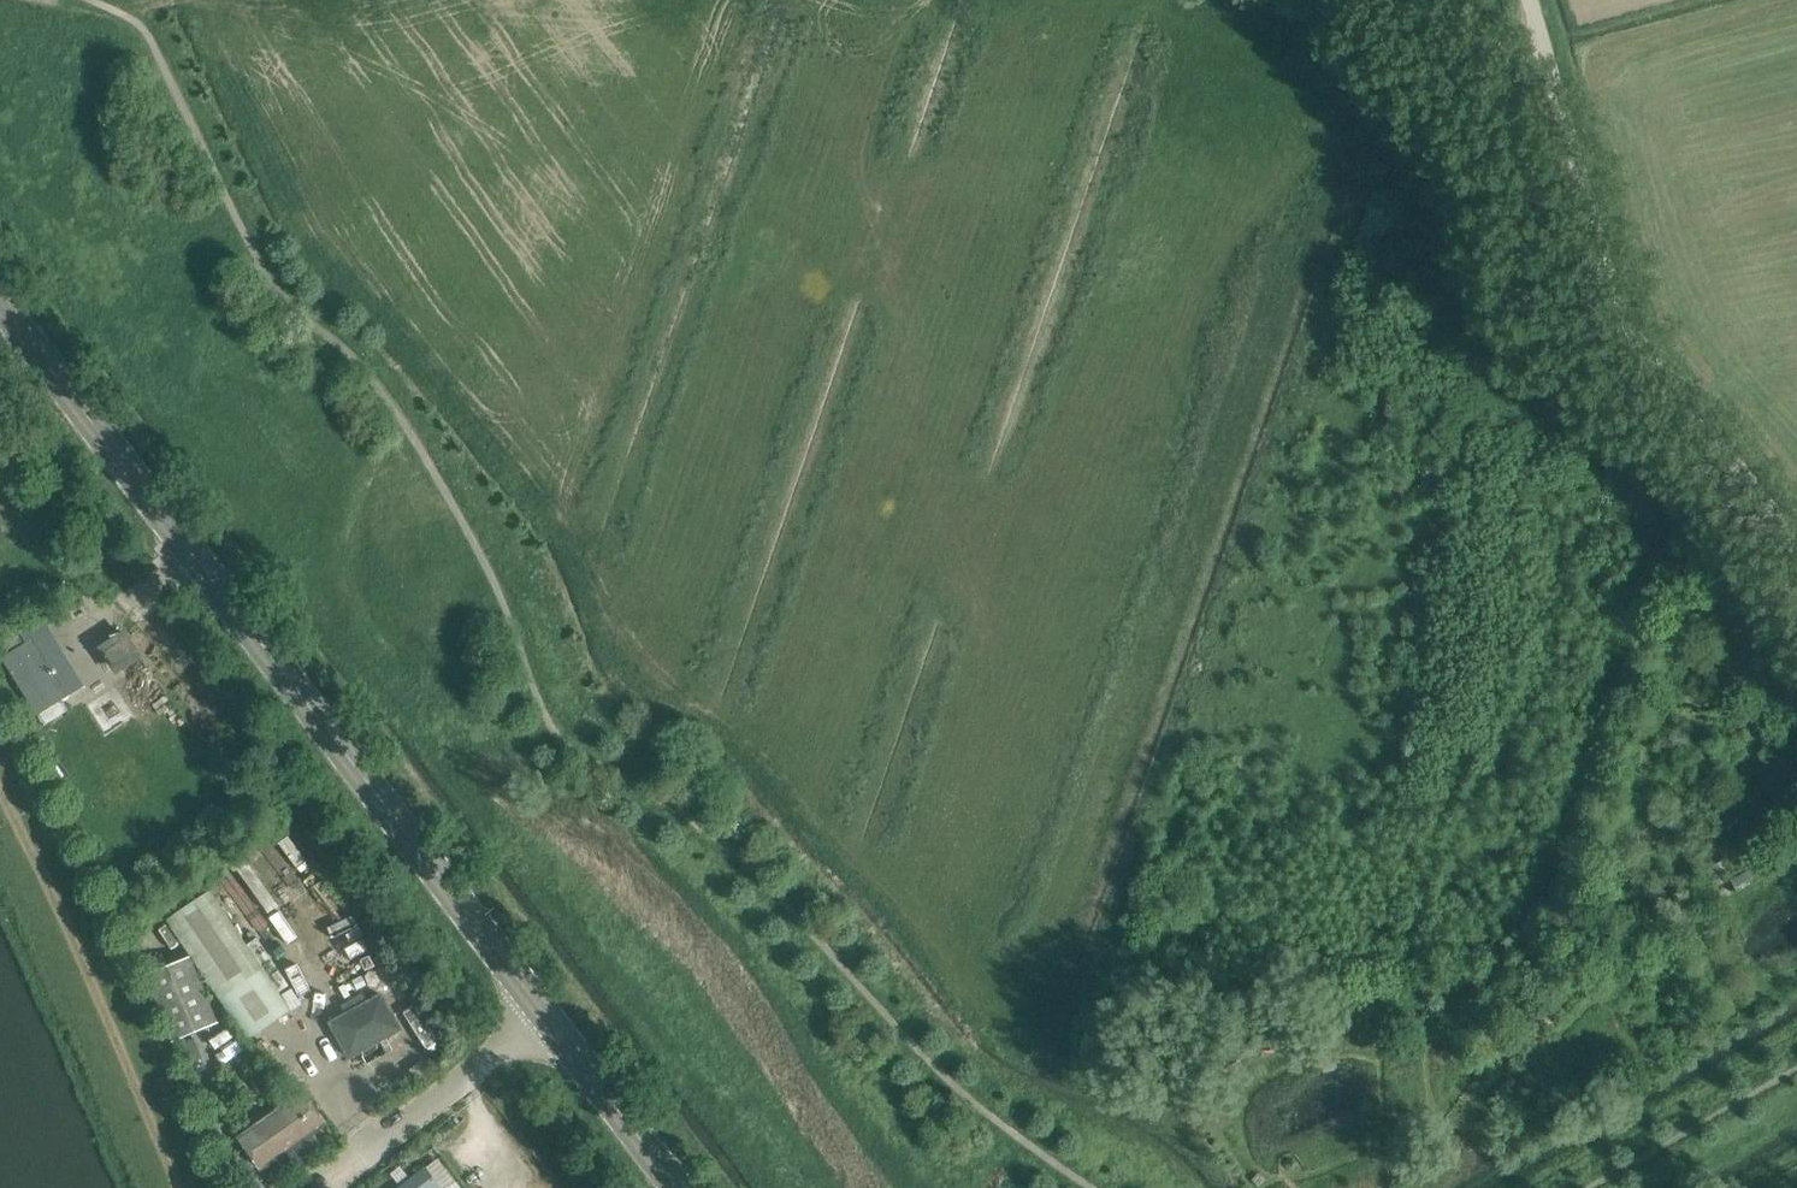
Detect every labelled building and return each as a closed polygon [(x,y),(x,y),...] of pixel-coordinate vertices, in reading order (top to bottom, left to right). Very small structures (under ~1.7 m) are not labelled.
[(68,697),(32,638),(1,657),(37,715),(68,697)] [(149,973),(176,1040),(218,1022),(191,955),(149,973)] [(402,1028),(383,995),(333,1022),(351,1056),(402,1028)] [(327,1120),(306,1091),(239,1138),(260,1168),(278,1155),(292,1175),(302,1168),(305,1172),(320,1161),(318,1157),(329,1148),(315,1129),(327,1120)] [(426,1167),(398,1187),(442,1187),(426,1167)]
